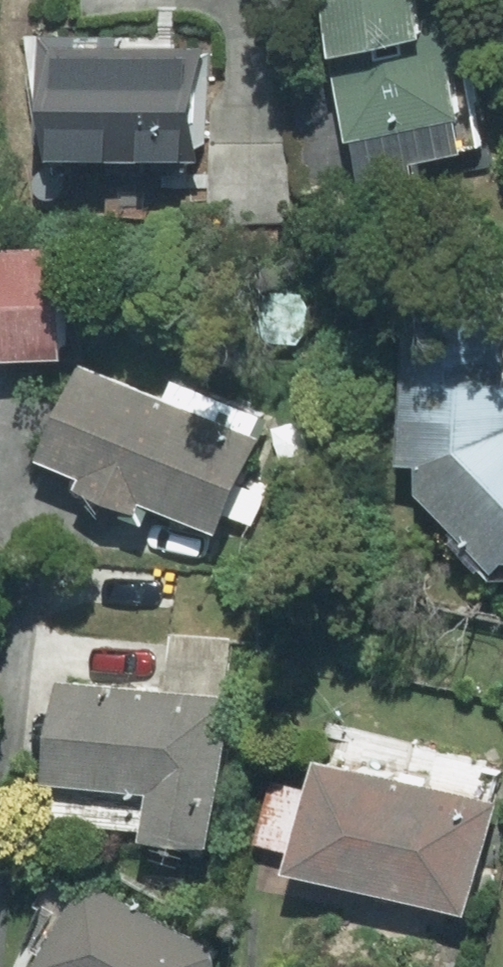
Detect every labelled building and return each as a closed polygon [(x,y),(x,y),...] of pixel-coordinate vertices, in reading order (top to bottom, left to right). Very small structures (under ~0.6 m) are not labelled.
[(384,169),(500,138),(468,0),(347,0),(384,169)] [(242,12),(57,6),(57,158),(244,163),(242,12)] [(0,242),(0,347),(94,350),(97,245),(0,242)] [(430,290),(426,454),(445,455),(444,480),(502,539),(502,292),(430,290)] [(298,428),(100,361),(66,458),(241,534),(298,428)] [(246,696),(86,683),(78,776),(173,784),(181,834),(235,838),(246,696)] [(342,764),(315,861),(491,908),(502,873),(502,801),(342,764)] [(93,855),(44,957),(65,966),(235,966),(252,931),(93,855)]
